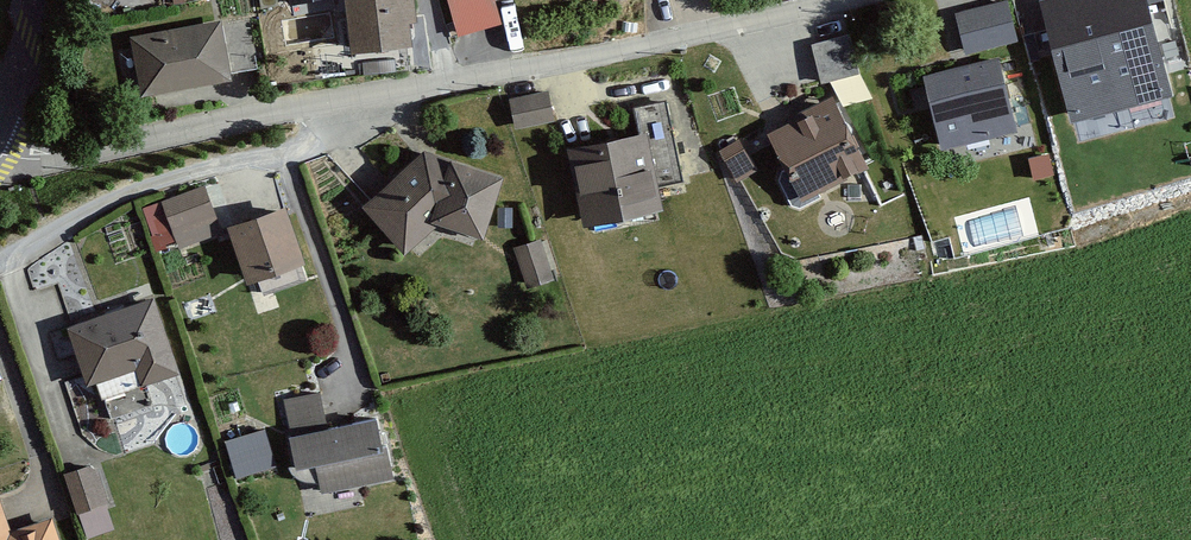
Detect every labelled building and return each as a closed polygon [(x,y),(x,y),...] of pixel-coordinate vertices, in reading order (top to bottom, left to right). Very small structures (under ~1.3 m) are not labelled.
[(338,50),(401,43),(398,20),(407,19),(405,0),(333,0),(338,50)] [(451,30),(497,19),(493,0),(444,0),(451,30)] [(946,8),(956,52),(1006,41),(997,0),(979,0),(946,8)] [(1070,122),(1172,97),(1148,0),(1039,0),(1070,122)] [(214,16),(120,31),(131,94),(224,79),(214,16)] [(847,29),(803,38),(812,80),(856,70),(847,29)] [(992,53),(915,70),(931,145),(1009,128),(992,53)] [(539,86),(501,96),(508,124),(547,115),(539,86)] [(631,126),(555,140),(570,219),(656,203),(652,182),(680,177),(665,98),(627,105),(631,126)] [(825,98),(756,128),(787,198),(857,168),(825,98)] [(732,137),(711,150),(729,179),(750,166),(732,137)] [(416,147),(352,203),(393,249),(426,220),(471,235),(492,172),(416,147)] [(196,188),(157,202),(174,248),(212,234),(196,188)] [(274,204),(218,222),(236,277),(293,258),(274,204)] [(537,235),(503,244),(514,288),(548,279),(537,235)] [(151,296),(55,323),(77,398),(172,371),(151,296)] [(321,391),(283,400),(291,438),(288,438),(296,471),(316,467),(322,494),(393,479),(385,446),(382,447),(376,419),(329,429),(321,391)] [(258,432),(217,443),(226,475),(267,464),(258,432)] [(101,464),(66,475),(78,514),(113,503),(101,464)] [(41,517),(2,528),(0,520),(0,539),(48,539),(41,517)]
